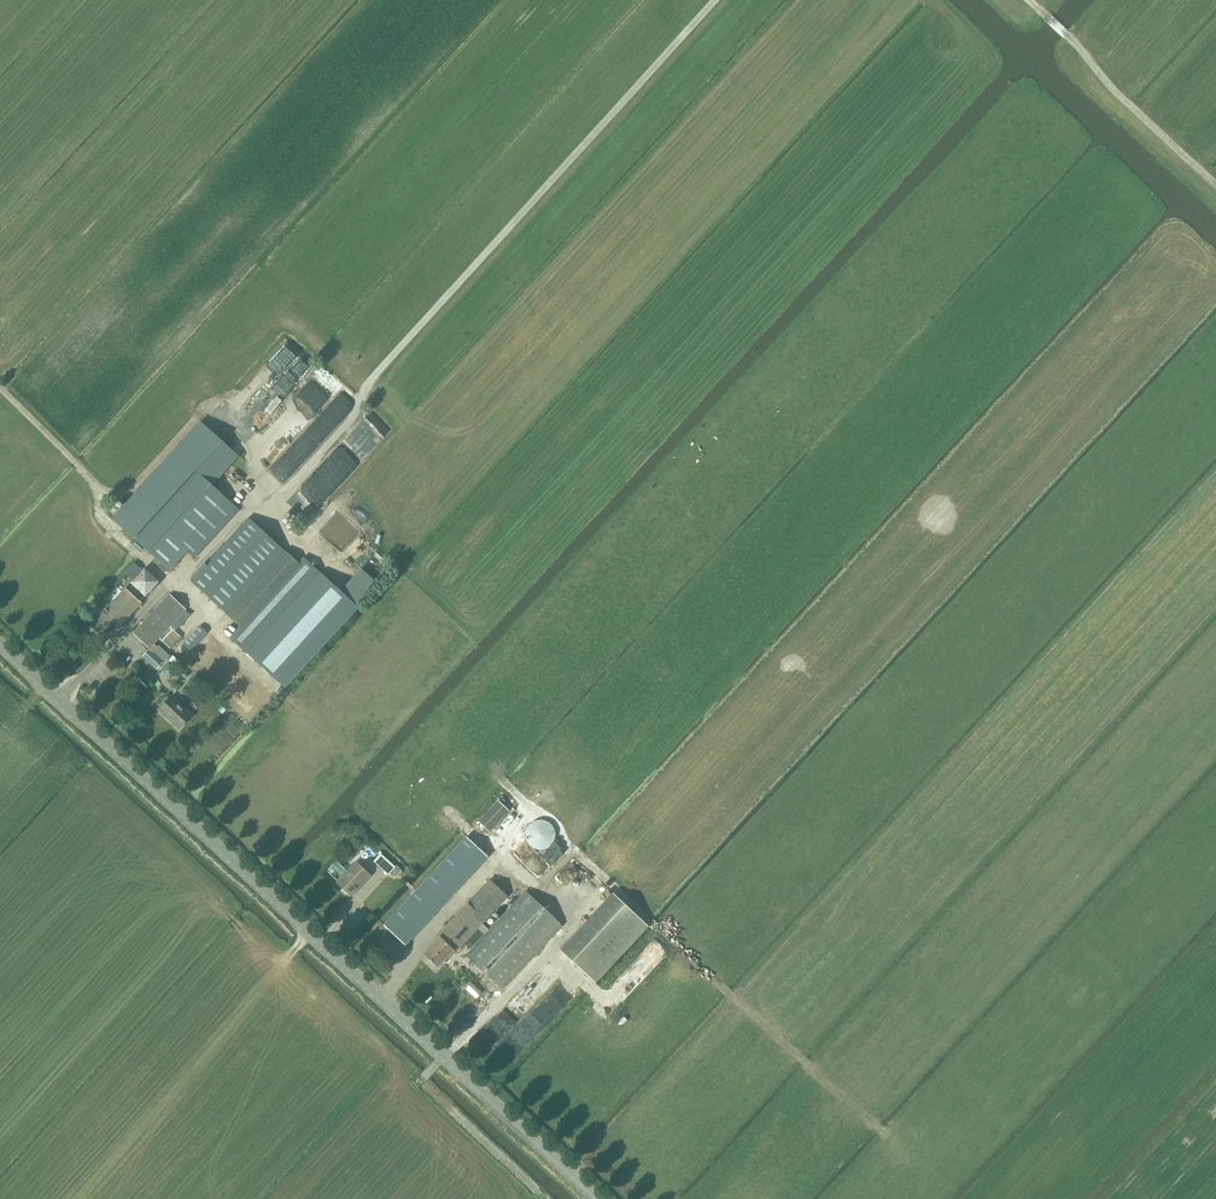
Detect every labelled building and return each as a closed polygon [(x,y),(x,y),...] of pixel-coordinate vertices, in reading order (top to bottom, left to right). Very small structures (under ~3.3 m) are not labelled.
[(258,428),(313,365),(299,353),(303,349),(291,339),(283,348),(293,357),(283,368),(286,370),(245,416),(258,428)] [(237,455),(202,424),(132,501),(114,521),(170,571),(188,551),(195,558),(238,510),(210,485),(237,455)] [(249,584),(281,550),(250,521),(193,582),(224,612),(249,584)] [(224,612),(241,627),(230,638),(285,688),(358,607),(303,558),(297,565),(281,550),(249,584),(224,612)] [(133,563),(126,571),(133,578),(141,570),(133,563)] [(131,581),(146,595),(160,580),(145,566),(131,581)] [(132,585),(127,591),(135,598),(140,592),(132,585)] [(109,607),(100,598),(93,605),(103,614),(91,626),(107,641),(141,604),(135,598),(127,591),(125,589),(109,607)] [(156,669),(157,668),(170,655),(158,644),(156,646),(153,643),(186,610),(170,595),(134,633),(149,648),(142,656),(156,669)] [(199,626),(182,644),(190,651),(207,633),(199,626)] [(173,656),(169,660),(178,669),(182,664),(173,656)] [(168,663),(160,671),(169,679),(176,671),(168,663)] [(183,670),(179,674),(185,679),(188,675),(183,670)] [(179,729),(192,715),(172,697),(159,710),(179,729)] [(230,714),(225,720),(228,723),(234,718),(230,714)] [(494,805),(474,826),(486,837),(506,815),(494,805)] [(384,925),(405,945),(487,857),(466,837),(384,925)] [(380,854),(373,861),(378,866),(385,859),(380,854)] [(351,896),(370,875),(356,862),(337,882),(351,896)] [(490,880),(438,935),(440,937),(424,954),(438,967),(454,950),(455,952),(507,896),(490,880)] [(473,947),(466,955),(503,989),(557,930),(562,926),(525,892),(489,930),(482,924),(466,940),(473,947)] [(612,894),(560,950),(595,982),(648,927),(612,894)] [(524,1015),(543,995),(530,982),(511,1002),(524,1015)] [(471,983),(466,989),(476,998),(481,993),(471,983)]
